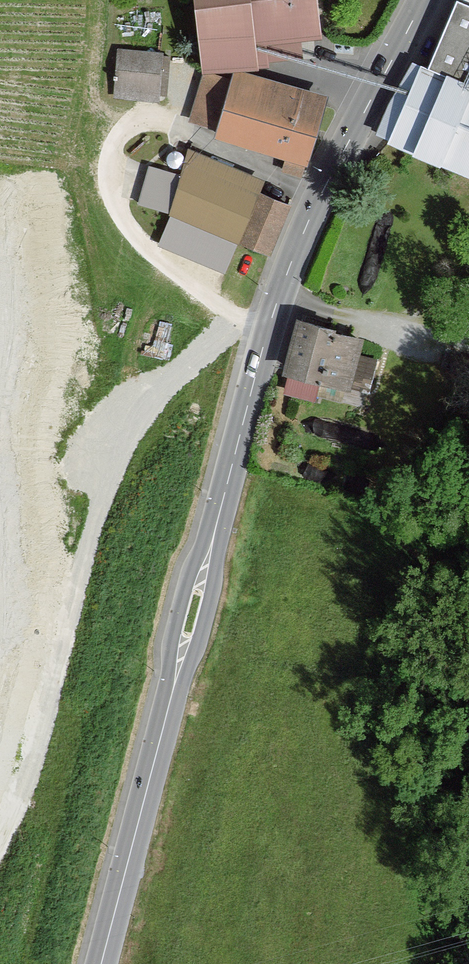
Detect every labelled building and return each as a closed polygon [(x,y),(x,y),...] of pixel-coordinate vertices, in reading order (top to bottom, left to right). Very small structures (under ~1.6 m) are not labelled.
[(241,70),(269,68),(268,62),(302,59),(301,41),(321,38),(317,0),(195,0),(204,73),(233,71),(241,70)] [(468,176),(468,66),(429,48),(388,141),(468,176)] [(159,102),(163,54),(118,50),(114,98),(159,102)] [(233,71),(231,81),(218,129),(216,137),(307,166),(328,95),(241,70),(233,71)] [(191,122),(218,129),(231,81),(204,73),(191,122)] [(270,256),(290,207),(259,194),(265,181),(189,150),(170,215),(270,256)] [(365,338),(297,321),(282,378),(350,395),(365,338)]
